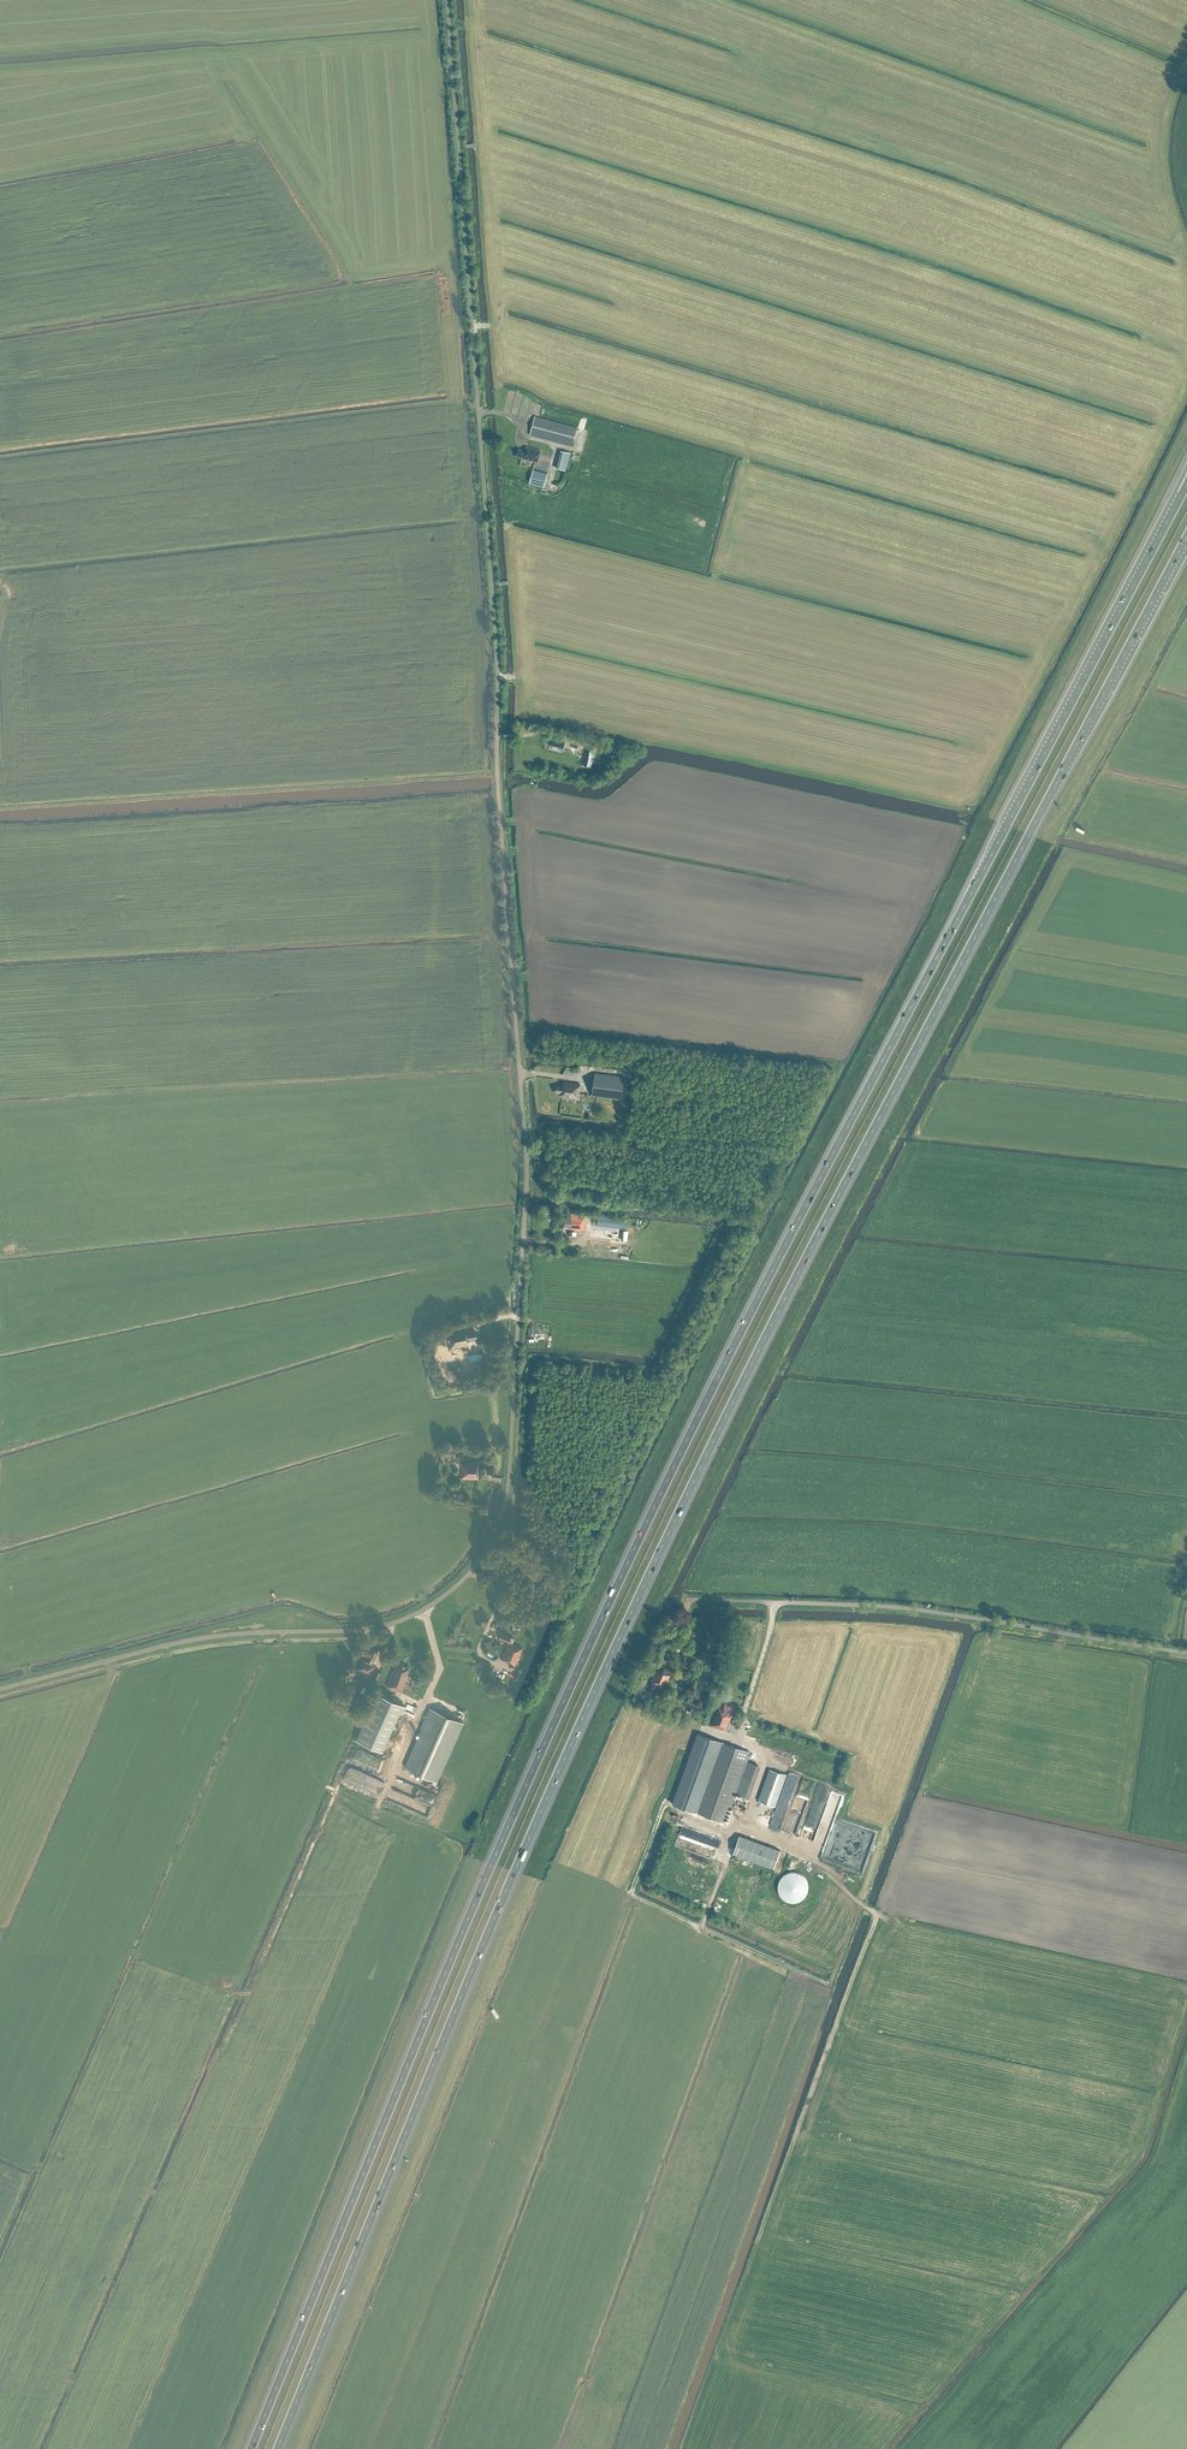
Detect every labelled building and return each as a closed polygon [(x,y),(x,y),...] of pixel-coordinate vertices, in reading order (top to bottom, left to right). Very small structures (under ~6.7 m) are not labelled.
[(572,445),(577,427),(535,416),(530,434),(572,445)] [(541,450),(526,446),(525,450),(518,448),(516,456),(523,458),(538,462),(541,450)] [(566,470),(571,453),(561,450),(556,467),(566,470)] [(543,487),(547,473),(533,469),(529,483),(543,487)] [(550,736),(549,737),(547,737),(546,742),(548,743),(548,744),(564,748),(566,740),(550,736)] [(585,753),(589,739),(582,738),(572,736),(571,740),(581,742),(579,752),(585,753)] [(583,764),(591,766),(595,749),(587,747),(583,764)] [(625,1076),(594,1072),(592,1095),(622,1099),(625,1076)] [(579,1099),(581,1082),(564,1080),(563,1084),(556,1084),(555,1092),(562,1093),(561,1096),(579,1099)] [(585,1214),(572,1213),(572,1217),(563,1216),(563,1226),(570,1226),(570,1228),(584,1229),(585,1214)] [(598,1215),(597,1226),(621,1228),(620,1239),(627,1240),(629,1218),(598,1215)] [(595,1237),(615,1239),(616,1231),(596,1229),(595,1237)] [(465,1327),(446,1331),(450,1350),(469,1346),(468,1341),(476,1339),(474,1329),(466,1331),(465,1327)] [(450,1374),(462,1372),(460,1363),(448,1365),(450,1374)] [(442,1459),(455,1461),(457,1447),(448,1446),(447,1452),(443,1451),(442,1459)] [(484,1474),(485,1465),(478,1465),(478,1463),(462,1462),(461,1478),(478,1479),(478,1474),(484,1474)] [(515,1643),(516,1640),(514,1639),(510,1637),(501,1633),(499,1639),(508,1643),(501,1659),(506,1661),(505,1662),(515,1666),(522,1648),(512,1644),(513,1642),(515,1643)] [(409,1668),(397,1663),(394,1671),(393,1670),(387,1686),(401,1692),(408,1676),(406,1675),(409,1668)] [(668,1666),(663,1664),(662,1666),(659,1665),(657,1669),(656,1669),(651,1682),(653,1683),(652,1685),(655,1687),(656,1684),(665,1688),(670,1675),(665,1673),(668,1666)] [(518,1679),(522,1670),(517,1669),(513,1678),(518,1679)] [(375,1670),(371,1680),(375,1683),(380,1673),(375,1670)] [(343,1681),(348,1683),(351,1675),(347,1673),(343,1681)] [(640,1698),(647,1680),(638,1677),(632,1694),(640,1698)] [(659,1700),(663,1692),(657,1690),(654,1698),(659,1700)] [(376,1695),(353,1741),(381,1755),(384,1748),(381,1747),(397,1714),(400,1716),(403,1709),(376,1695)] [(736,1711),(738,1707),(725,1702),(722,1709),(718,1707),(711,1725),(726,1730),(732,1712),(733,1710),(736,1711)] [(438,1782),(464,1723),(429,1708),(420,1729),(421,1729),(404,1767),(438,1782)] [(702,1742),(711,1746),(716,1732),(707,1729),(702,1742)] [(749,1796),(756,1777),(760,1765),(730,1754),(732,1749),(731,1749),(736,1735),(733,1734),(723,1730),(717,1744),(718,1745),(695,1810),(725,1821),(736,1791),(749,1796)] [(697,1785),(711,1746),(702,1742),(687,1782),(697,1785)] [(783,1773),(767,1767),(757,1796),(773,1802),(783,1773)] [(808,1798),(814,1780),(803,1777),(801,1783),(803,1784),(802,1787),(804,1788),(802,1796),(808,1798)] [(780,1849),(739,1834),(732,1853),(774,1867),(780,1849)] [(813,1862),(814,1858),(795,1848),(793,1852),(813,1862)]
